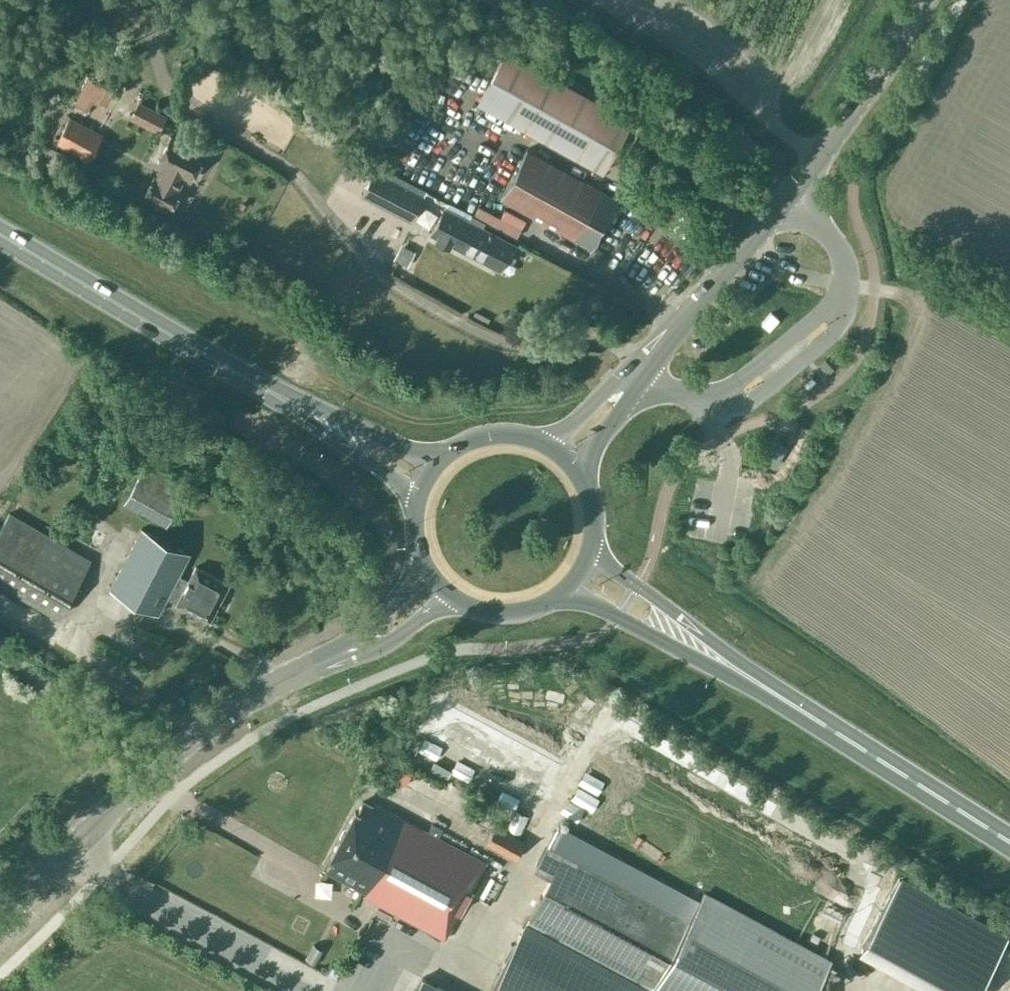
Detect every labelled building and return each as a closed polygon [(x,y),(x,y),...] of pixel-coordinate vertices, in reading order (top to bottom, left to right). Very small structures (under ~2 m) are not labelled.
[(507,49),(478,102),(602,171),(632,118),(507,49)] [(77,99),(87,104),(92,95),(104,101),(111,90),(89,78),(77,99)] [(128,117),(156,131),(165,114),(137,99),(128,117)] [(69,116),(55,141),(88,159),(101,134),(69,116)] [(165,166),(158,179),(153,176),(143,195),(169,208),(179,189),(174,187),(181,174),(189,179),(202,152),(170,136),(156,162),(165,166)] [(527,148),(499,196),(591,248),(619,199),(527,148)] [(359,196),(410,223),(424,197),(373,170),(359,196)] [(519,246),(482,226),(485,221),(471,213),(468,219),(445,206),(431,232),(436,235),(435,237),(449,245),(450,243),(499,268),(504,258),(511,261),(519,246)] [(185,489),(144,467),(124,503),(166,525),(185,489)] [(0,528),(0,582),(59,615),(90,559),(9,513),(0,528)] [(189,552),(140,526),(107,587),(157,613),(159,610),(166,596),(177,601),(176,602),(209,619),(228,582),(195,566),(188,579),(178,574),(189,552)] [(342,829),(339,835),(339,838),(330,856),(332,857),(326,868),(366,889),(363,895),(444,938),(451,926),(448,924),(454,913),(457,914),(483,866),(486,868),(489,863),(374,801),(372,805),(362,800),(357,811),(355,810),(345,828),(342,829)] [(829,960),(703,893),(711,877),(569,801),(534,867),(550,876),(488,990),(813,990),(829,960)] [(515,858),(525,841),(494,824),(485,842),(515,858)] [(830,957),(851,968),(864,943),(843,932),(830,957)] [(866,990),(891,990),(902,972),(883,961),(866,990)] [(1000,961),(991,986),(982,983),(979,990),(1009,990),(1009,964),(1000,961)] [(935,980),(907,971),(901,990),(931,990),(935,980)] [(422,977),(414,990),(449,990),(422,977)]
